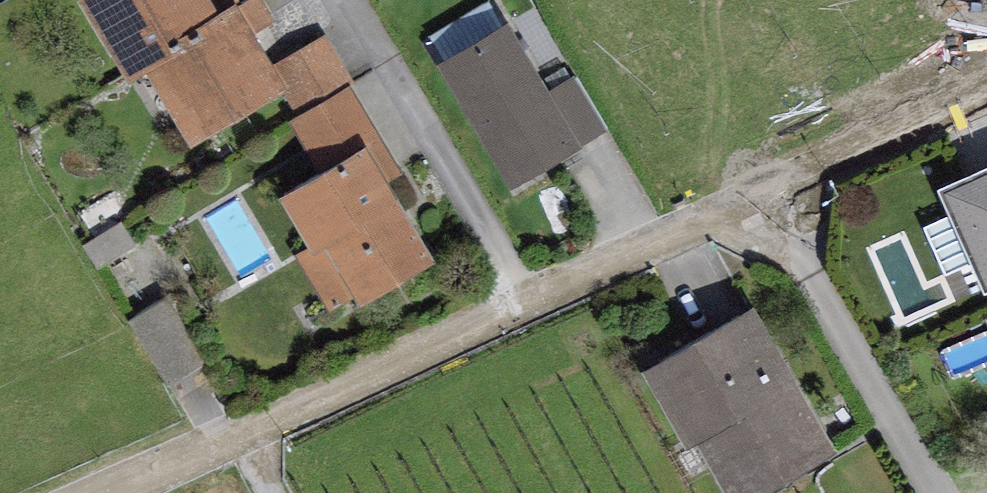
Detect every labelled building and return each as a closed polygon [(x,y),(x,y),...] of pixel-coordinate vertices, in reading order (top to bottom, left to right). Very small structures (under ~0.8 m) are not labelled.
[(79,4),(129,85),(146,75),(172,59),(165,49),(217,18),(206,0),(87,0),(79,4)] [(234,7),(217,18),(165,49),(172,59),(146,75),(192,149),(284,94),(286,92),(272,70),(234,7)] [(507,28),(438,69),(512,194),(582,153),(580,150),(548,95),(507,28)] [(324,36),(272,70),(286,92),(284,94),(300,118),(351,88),(356,85),(324,36)] [(548,95),(580,150),(608,132),(573,79),(548,95)] [(300,118),(289,125),(322,179),(367,153),(386,184),(402,174),(351,88),(300,118)] [(322,179),(281,203),(311,253),(299,259),(330,311),(354,297),(361,310),(435,267),(386,184),(367,153),(322,179)] [(938,196),(984,299),(986,298),(986,174),(938,196)] [(136,249),(122,225),(84,248),(98,272),(136,249)] [(168,299),(127,324),(168,391),(210,366),(168,299)] [(643,375),(688,456),(697,451),(721,492),(778,492),(837,460),(754,313),(643,375)]
